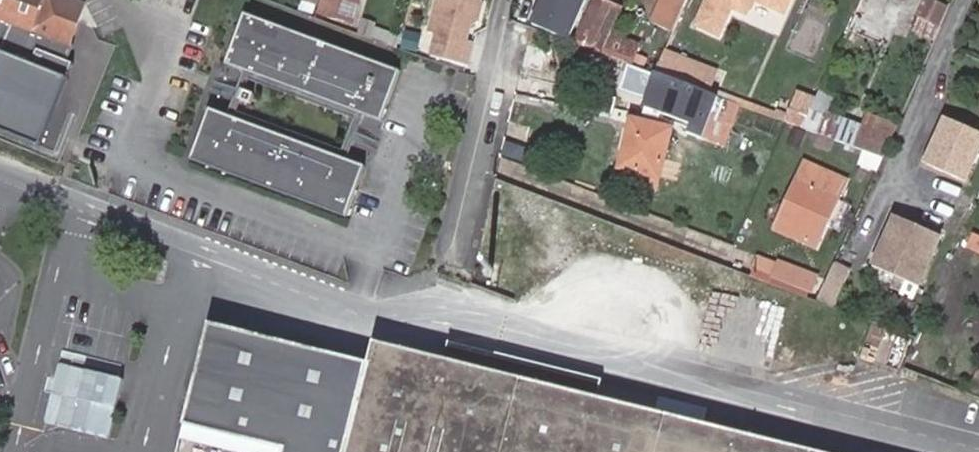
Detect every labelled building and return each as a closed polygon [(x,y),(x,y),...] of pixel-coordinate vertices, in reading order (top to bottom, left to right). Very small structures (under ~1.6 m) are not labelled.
[(83,1),(82,0),(0,0),(0,16),(68,41),(83,1)] [(315,16),(320,0),(308,0),(304,12),(315,16)] [(319,16),(337,22),(344,0),(324,0),(319,16)] [(484,5),(481,0),(440,0),(437,10),(443,19),(433,57),(468,66),(473,45),(461,42),(463,31),(479,22),(484,5)] [(578,21),(571,39),(603,53),(613,31),(623,10),(602,0),(594,0),(583,24),(578,21)] [(697,24),(718,33),(734,0),(708,0),(697,24)] [(783,13),(789,0),(752,0),(783,13)] [(855,12),(865,17),(896,30),(903,16),(884,8),(888,0),(860,0),(855,12)] [(860,27),(865,17),(855,12),(850,22),(860,27)] [(245,15),(227,63),(381,121),(399,72),(245,15)] [(916,23),(910,37),(933,47),(939,33),(916,23)] [(613,31),(603,53),(602,55),(631,65),(640,42),(613,31)] [(0,50),(0,127),(40,143),(71,62),(36,47),(30,61),(0,50)] [(676,82),(708,93),(715,72),(683,61),(676,82)] [(463,74),(456,93),(466,96),(473,78),(463,74)] [(836,97),(819,91),(803,128),(838,141),(844,123),(828,117),(836,97)] [(717,111),(650,92),(645,108),(698,123),(696,132),(710,137),(717,111)] [(209,110),(191,159),(346,216),(364,167),(209,110)] [(672,128),(633,120),(621,173),(662,180),(672,128)] [(943,120),(924,164),(966,182),(978,152),(978,135),(943,120)] [(893,140),(863,128),(856,148),(866,151),(885,158),(893,140)] [(885,158),(866,151),(860,163),(879,171),(885,158)] [(803,197),(789,234),(823,248),(853,172),(809,155),(795,194),(803,197)] [(780,230),(789,234),(803,197),(795,194),(780,230)] [(936,240),(895,222),(876,265),(917,283),(936,240)] [(973,234),(966,251),(978,256),(978,236),(973,234)] [(839,308),(855,270),(837,263),(821,300),(839,308)] [(822,281),(799,272),(793,286),(816,295),(822,281)] [(711,446),(715,429),(652,413),(655,402),(633,396),(630,408),(592,398),(598,378),(447,340),(441,360),(436,378),(368,361),(213,322),(180,451),(733,451),(711,446)] [(373,343),(368,361),(436,378),(441,360),(373,343)] [(966,391),(978,397),(978,363),(966,391)] [(715,429),(711,446),(733,451),(806,451),(715,429)]
